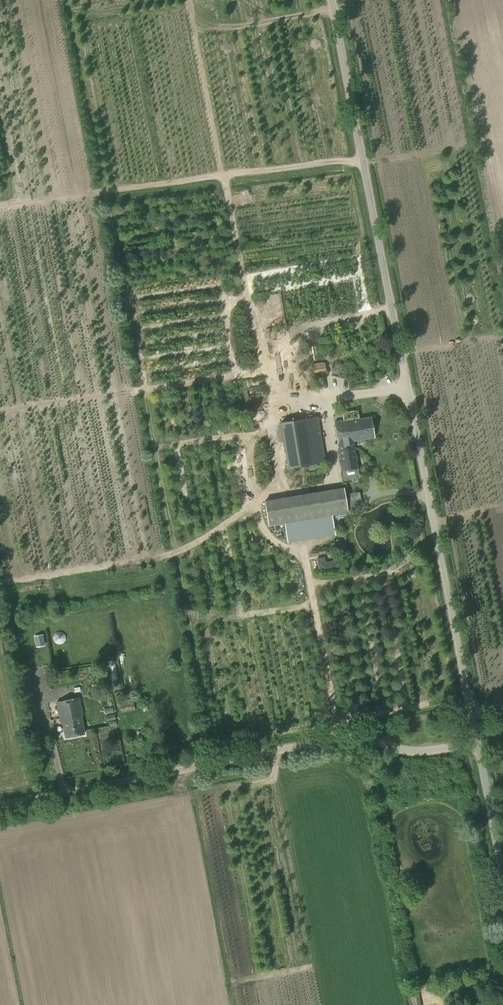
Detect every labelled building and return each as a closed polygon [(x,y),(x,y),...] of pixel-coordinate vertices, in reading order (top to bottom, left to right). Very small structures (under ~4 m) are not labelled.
[(324,362),(313,364),(314,372),(326,370),(324,362)] [(287,468),(325,462),(317,415),(280,422),(287,468)] [(358,419),(335,423),(338,445),(339,445),(340,450),(339,450),(342,471),(357,469),(355,461),(357,460),(356,456),(355,456),(353,448),(352,443),(352,442),(352,441),(374,437),(371,418),(358,420),(358,419)] [(269,526),(348,513),(344,487),(264,501),(269,526)] [(349,504),(362,503),(360,490),(348,492),(349,504)] [(43,634),(34,636),(36,647),(45,645),(43,634)] [(120,680),(112,681),(113,689),(121,688),(120,680)] [(133,698),(119,701),(121,712),(135,710),(133,698)] [(84,734),(81,716),(82,716),(79,699),(57,702),(61,724),(63,724),(65,738),(84,734)] [(28,736),(40,733),(39,727),(27,730),(28,736)]
